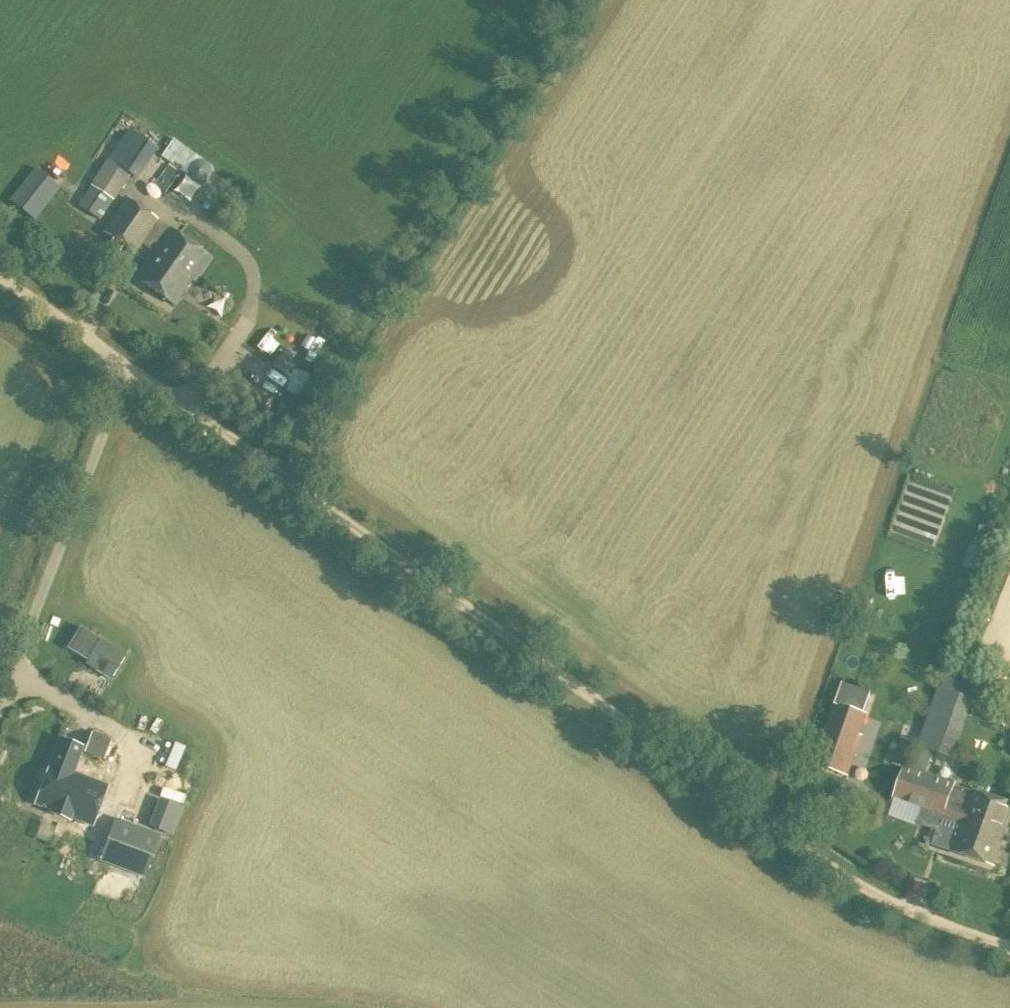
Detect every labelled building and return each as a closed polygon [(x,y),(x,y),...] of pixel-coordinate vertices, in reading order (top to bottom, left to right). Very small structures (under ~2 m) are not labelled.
[(174,138),(161,156),(182,171),(195,154),(174,138)] [(91,186),(78,205),(100,220),(113,200),(130,174),(107,159),(90,185),(91,186)] [(35,219),(60,187),(34,168),(10,200),(35,219)] [(126,197),(102,232),(135,254),(141,244),(152,252),(134,279),(175,307),(197,275),(200,277),(211,261),(208,259),(209,257),(169,228),(158,244),(147,237),(158,220),(126,197)] [(91,288),(82,300),(91,307),(100,296),(91,288)] [(915,475),(895,531),(933,544),(953,488),(915,475)] [(974,570),(982,548),(968,543),(960,564),(974,570)] [(76,625),(61,649),(109,677),(123,653),(76,625)] [(946,670),(940,685),(970,696),(976,681),(946,670)] [(956,741),(966,715),(951,709),(952,708),(934,702),(919,745),(945,754),(950,738),(956,741)] [(103,760),(111,739),(91,731),(83,752),(103,760)] [(83,773),(75,770),(84,746),(59,737),(34,803),(93,825),(114,767),(89,757),(83,773)] [(845,751),(820,742),(813,764),(838,772),(845,751)] [(925,775),(933,750),(918,745),(916,745),(913,756),(908,769),(925,775)] [(913,756),(897,751),(892,764),(906,768),(908,769),(913,756)] [(948,804),(955,784),(925,775),(908,769),(906,768),(895,802),(961,824),(952,851),(995,865),(1004,839),(996,836),(996,835),(982,831),(983,827),(975,824),(977,819),(965,815),(964,817),(945,811),(948,804)] [(1004,839),(1009,820),(1009,804),(972,792),(966,810),(948,804),(945,811),(964,817),(965,815),(977,819),(975,824),(983,827),(982,831),(996,835),(996,836),(1004,839)] [(173,835),(183,807),(159,798),(148,826),(173,835)] [(144,878),(160,834),(114,817),(98,861),(144,878)] [(785,1007),(794,1007),(797,998),(778,993),(775,1006),(785,1007)]
